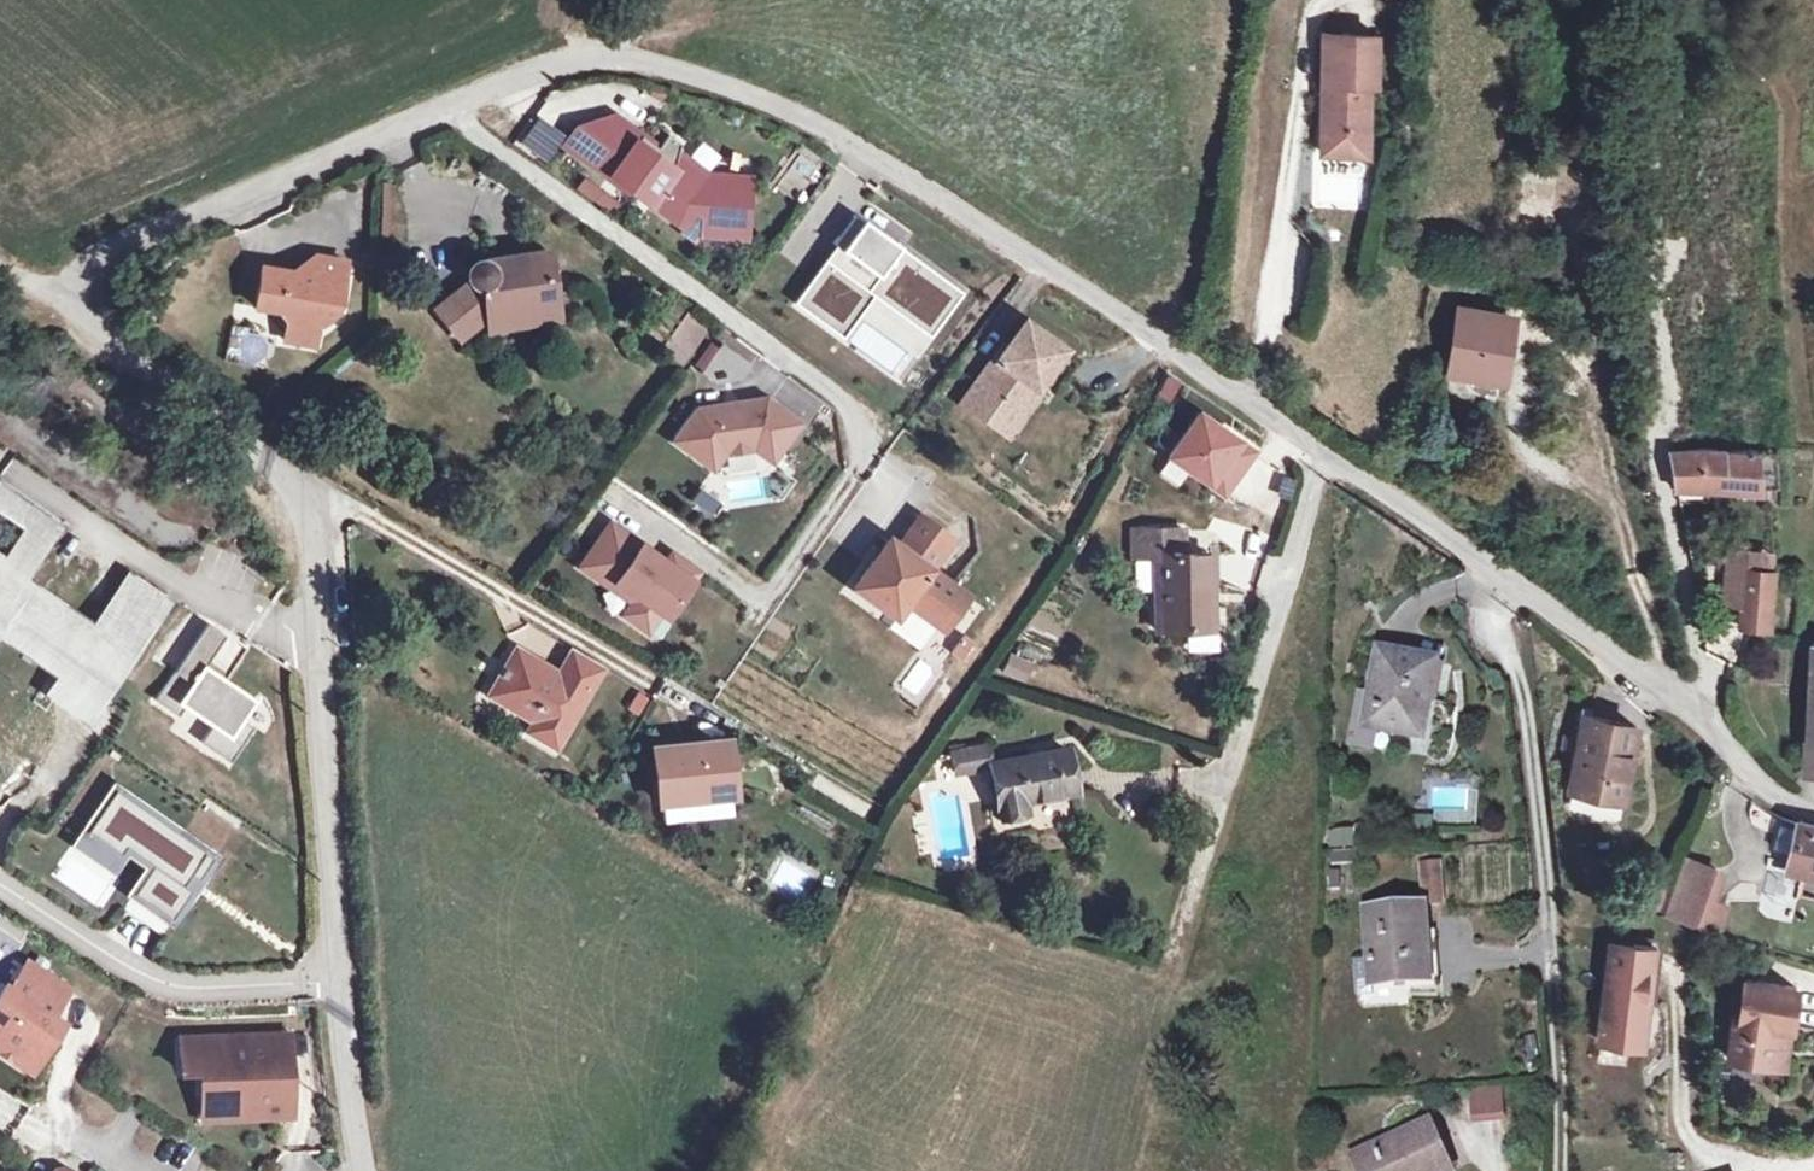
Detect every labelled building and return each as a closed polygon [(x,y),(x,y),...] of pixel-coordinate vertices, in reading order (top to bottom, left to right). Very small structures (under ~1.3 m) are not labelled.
[(1369,131),(1370,83),(1377,83),(1378,34),(1325,33),(1323,153),(1351,154),(1352,131),(1369,131)] [(658,148),(616,117),(612,123),(638,142),(637,145),(652,156),(658,148)] [(698,187),(674,169),(681,144),(668,134),(658,148),(652,156),(637,145),(638,142),(612,123),(606,119),(593,137),(578,126),(565,145),(617,183),(619,180),(682,226),(694,210),(705,218),(701,235),(746,239),(750,178),(707,175),(698,187)] [(1368,154),(1369,131),(1352,131),(1351,154),(1368,154)] [(797,148),(777,188),(805,201),(824,161),(797,148)] [(1556,188),(1557,173),(1521,170),(1517,219),(1529,220),(1553,221),(1556,188)] [(1570,189),(1571,173),(1557,173),(1556,188),(1570,189)] [(616,215),(625,200),(584,178),(575,193),(616,215)] [(701,235),(705,218),(694,210),(682,226),(699,238),(701,235)] [(841,309),(851,316),(873,287),(912,315),(919,305),(936,318),(957,289),(855,215),(833,245),(842,251),(806,302),(832,321),(841,309)] [(1477,247),(1478,236),(1463,235),(1463,246),(1477,247)] [(512,303),(530,301),(533,321),(559,318),(555,292),(549,251),(489,260),(490,264),(487,262),(485,261),(481,261),(479,261),(476,262),(474,263),(472,265),(470,268),(469,271),(468,274),(469,278),(470,281),(472,283),(436,310),(457,336),(485,313),(487,313),(513,309),(512,303)] [(327,319),(334,281),(342,283),(345,262),(314,257),(311,276),(262,267),(255,307),(279,311),(287,322),(316,327),(327,319)] [(571,316),(567,290),(555,292),(559,318),(571,316)] [(489,328),(533,321),(530,301),(512,303),(513,309),(487,313),(489,328)] [(936,318),(919,305),(912,315),(929,327),(936,318)] [(841,309),(832,321),(842,329),(851,316),(841,309)] [(1501,378),(1510,315),(1462,309),(1453,370),(1501,378)] [(680,362),(704,328),(686,315),(662,349),(680,362)] [(313,346),(316,327),(287,322),(284,341),(313,346)] [(1026,322),(981,385),(1020,413),(1051,369),(1065,349),(1026,322)] [(261,367),(270,336),(234,326),(225,357),(261,367)] [(723,344),(701,374),(715,384),(741,380),(752,365),(723,344)] [(1065,349),(1051,369),(1064,380),(1078,360),(1065,349)] [(981,385),(967,404),(1006,432),(1020,413),(981,385)] [(267,410),(278,400),(270,390),(259,400),(267,410)] [(724,405),(698,409),(674,442),(713,470),(725,454),(755,449),(772,461),(800,423),(766,398),(740,402),(741,408),(725,410),(724,405)] [(1197,413),(1168,455),(1222,492),(1251,450),(1197,413)] [(1761,489),(1758,450),(1703,447),(1671,451),(1675,489),(1677,489),(1707,486),(1761,489)] [(0,484),(0,513),(24,529),(4,558),(0,555),(0,570),(2,571),(0,574),(0,576),(15,586),(20,578),(22,580),(59,525),(0,484)] [(1708,498),(1707,486),(1677,489),(1679,500),(1708,498)] [(889,539),(855,586),(897,615),(907,601),(937,623),(960,590),(930,568),(951,538),(920,516),(899,547),(889,539)] [(646,631),(659,613),(665,617),(697,572),(671,554),(665,562),(610,524),(588,555),(597,562),(589,573),(612,589),(616,583),(635,596),(622,614),(646,631)] [(1210,629),(1209,554),(1183,554),(1183,529),(1132,529),(1132,558),(1155,558),(1156,630),(1210,629)] [(1742,602),(1745,566),(1760,567),(1761,550),(1728,547),(1724,601),(1742,602)] [(589,573),(597,562),(588,555),(579,567),(589,573)] [(1769,627),(1774,568),(1760,567),(1745,566),(1742,602),(1740,625),(1769,627)] [(48,600),(49,598),(22,580),(20,578),(15,586),(0,576),(0,626),(67,673),(55,690),(84,711),(109,675),(111,676),(160,604),(129,583),(95,632),(48,600)] [(960,590),(937,623),(945,628),(968,595),(960,590)] [(228,636),(209,624),(158,701),(181,717),(188,706),(216,725),(205,741),(232,758),(250,731),(241,725),(258,699),(208,666),(228,636)] [(1189,653),(1222,650),(1220,634),(1187,637),(1189,653)] [(1811,643),(1805,774),(1813,774),(1813,643),(1811,643)] [(554,746),(600,669),(571,652),(559,673),(516,648),(489,694),(534,720),(528,730),(554,746)] [(1423,738),(1439,663),(1381,651),(1372,696),(1366,726),(1377,729),(1423,738)] [(1366,726),(1372,696),(1359,693),(1349,745),(1373,749),(1377,729),(1366,726)] [(1624,800),(1637,726),(1586,717),(1573,791),(1624,800)] [(733,794),(728,741),(653,748),(659,802),(733,794)] [(989,763),(986,745),(951,752),(955,772),(990,766),(989,763)] [(1074,791),(1066,749),(989,763),(990,766),(1000,817),(1026,812),(1024,800),(1074,791)] [(116,790),(87,832),(122,855),(127,848),(153,866),(148,873),(133,894),(172,920),(192,891),(185,886),(192,875),(199,880),(215,857),(116,790)] [(1799,823),(1789,867),(1813,873),(1813,826),(1799,823)] [(1357,848),(1356,829),(1330,830),(1331,849),(1357,848)] [(127,848),(122,855),(148,873),(153,866),(127,848)] [(1707,894),(1715,868),(1687,859),(1668,916),(1697,925),(1707,894)] [(185,886),(192,891),(199,880),(192,875),(185,886)] [(1722,933),(1732,902),(1707,894),(1697,925),(1722,933)] [(1431,982),(1426,906),(1368,910),(1371,960),(1373,986),(1431,982)] [(8,933),(15,923),(0,914),(0,928),(8,933)] [(15,923),(8,933),(20,941),(27,931),(15,923)] [(1663,951),(1617,945),(1603,1043),(1649,1050),(1663,951)] [(11,987),(6,984),(0,993),(0,1052),(15,1062),(23,1049),(39,1060),(55,1037),(46,1031),(55,1017),(52,1015),(70,989),(29,960),(11,987)] [(1373,986),(1371,960),(1356,961),(1358,995),(1373,994),(1373,986)] [(1792,1028),(1797,988),(1746,981),(1741,1019),(1735,1018),(1730,1059),(1772,1065),(1777,1026),(1792,1028)] [(55,1017),(46,1031),(55,1037),(64,1023),(55,1017)] [(1777,1026),(1772,1065),(1786,1067),(1792,1028),(1777,1026)] [(290,1076),(289,1035),(180,1039),(182,1073),(201,1072),(201,1088),(213,1100),(236,1099),(237,1118),(275,1117),(273,1077),(290,1076)] [(23,1049),(15,1062),(31,1072),(39,1060),(23,1049)] [(291,1116),(290,1076),(273,1077),(275,1117),(291,1116)] [(237,1118),(236,1099),(213,1100),(201,1088),(202,1119),(237,1118)] [(1509,1111),(1507,1091),(1470,1095),(1472,1115),(1509,1111)] [(1455,1142),(1445,1118),(1431,1124),(1441,1148),(1455,1142)] [(1441,1148),(1431,1124),(1355,1158),(1361,1170),(1451,1170),(1441,1148)]
